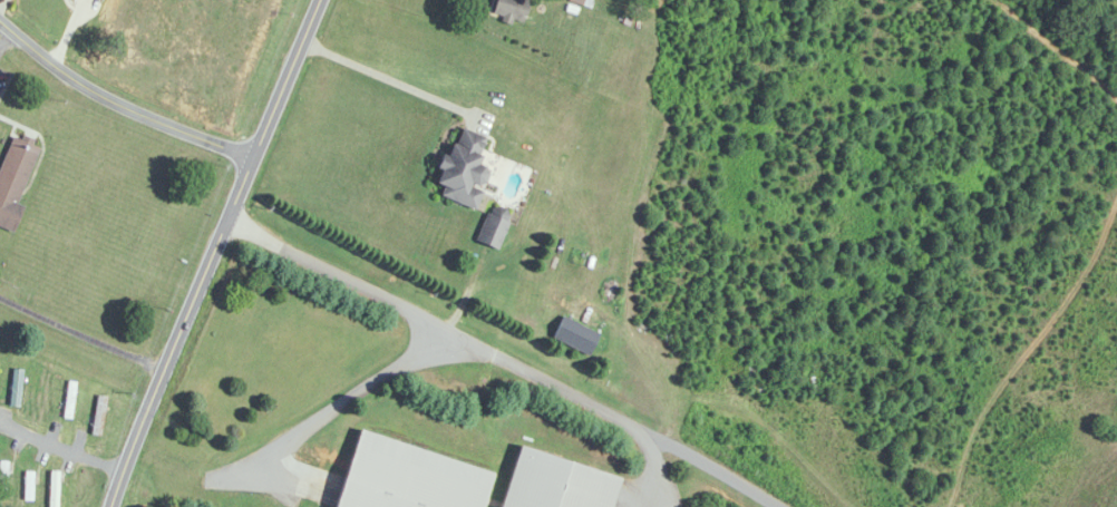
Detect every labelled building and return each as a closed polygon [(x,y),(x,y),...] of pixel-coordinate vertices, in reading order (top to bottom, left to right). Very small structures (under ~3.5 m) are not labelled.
[(522,23),(529,0),(497,0),(493,14),(522,23)] [(476,207),(491,135),(461,129),(458,145),(444,143),(436,185),(442,186),(439,199),(476,207)] [(22,205),(41,147),(10,137),(0,168),(0,226),(15,231),(24,205),(22,205)] [(497,249),(510,217),(490,208),(477,240),(497,249)] [(21,371),(12,371),(12,406),(21,406),(21,371)] [(493,471),(356,431),(334,506),(483,506),(493,471)] [(618,476),(517,448),(500,506),(609,506),(618,476)]
